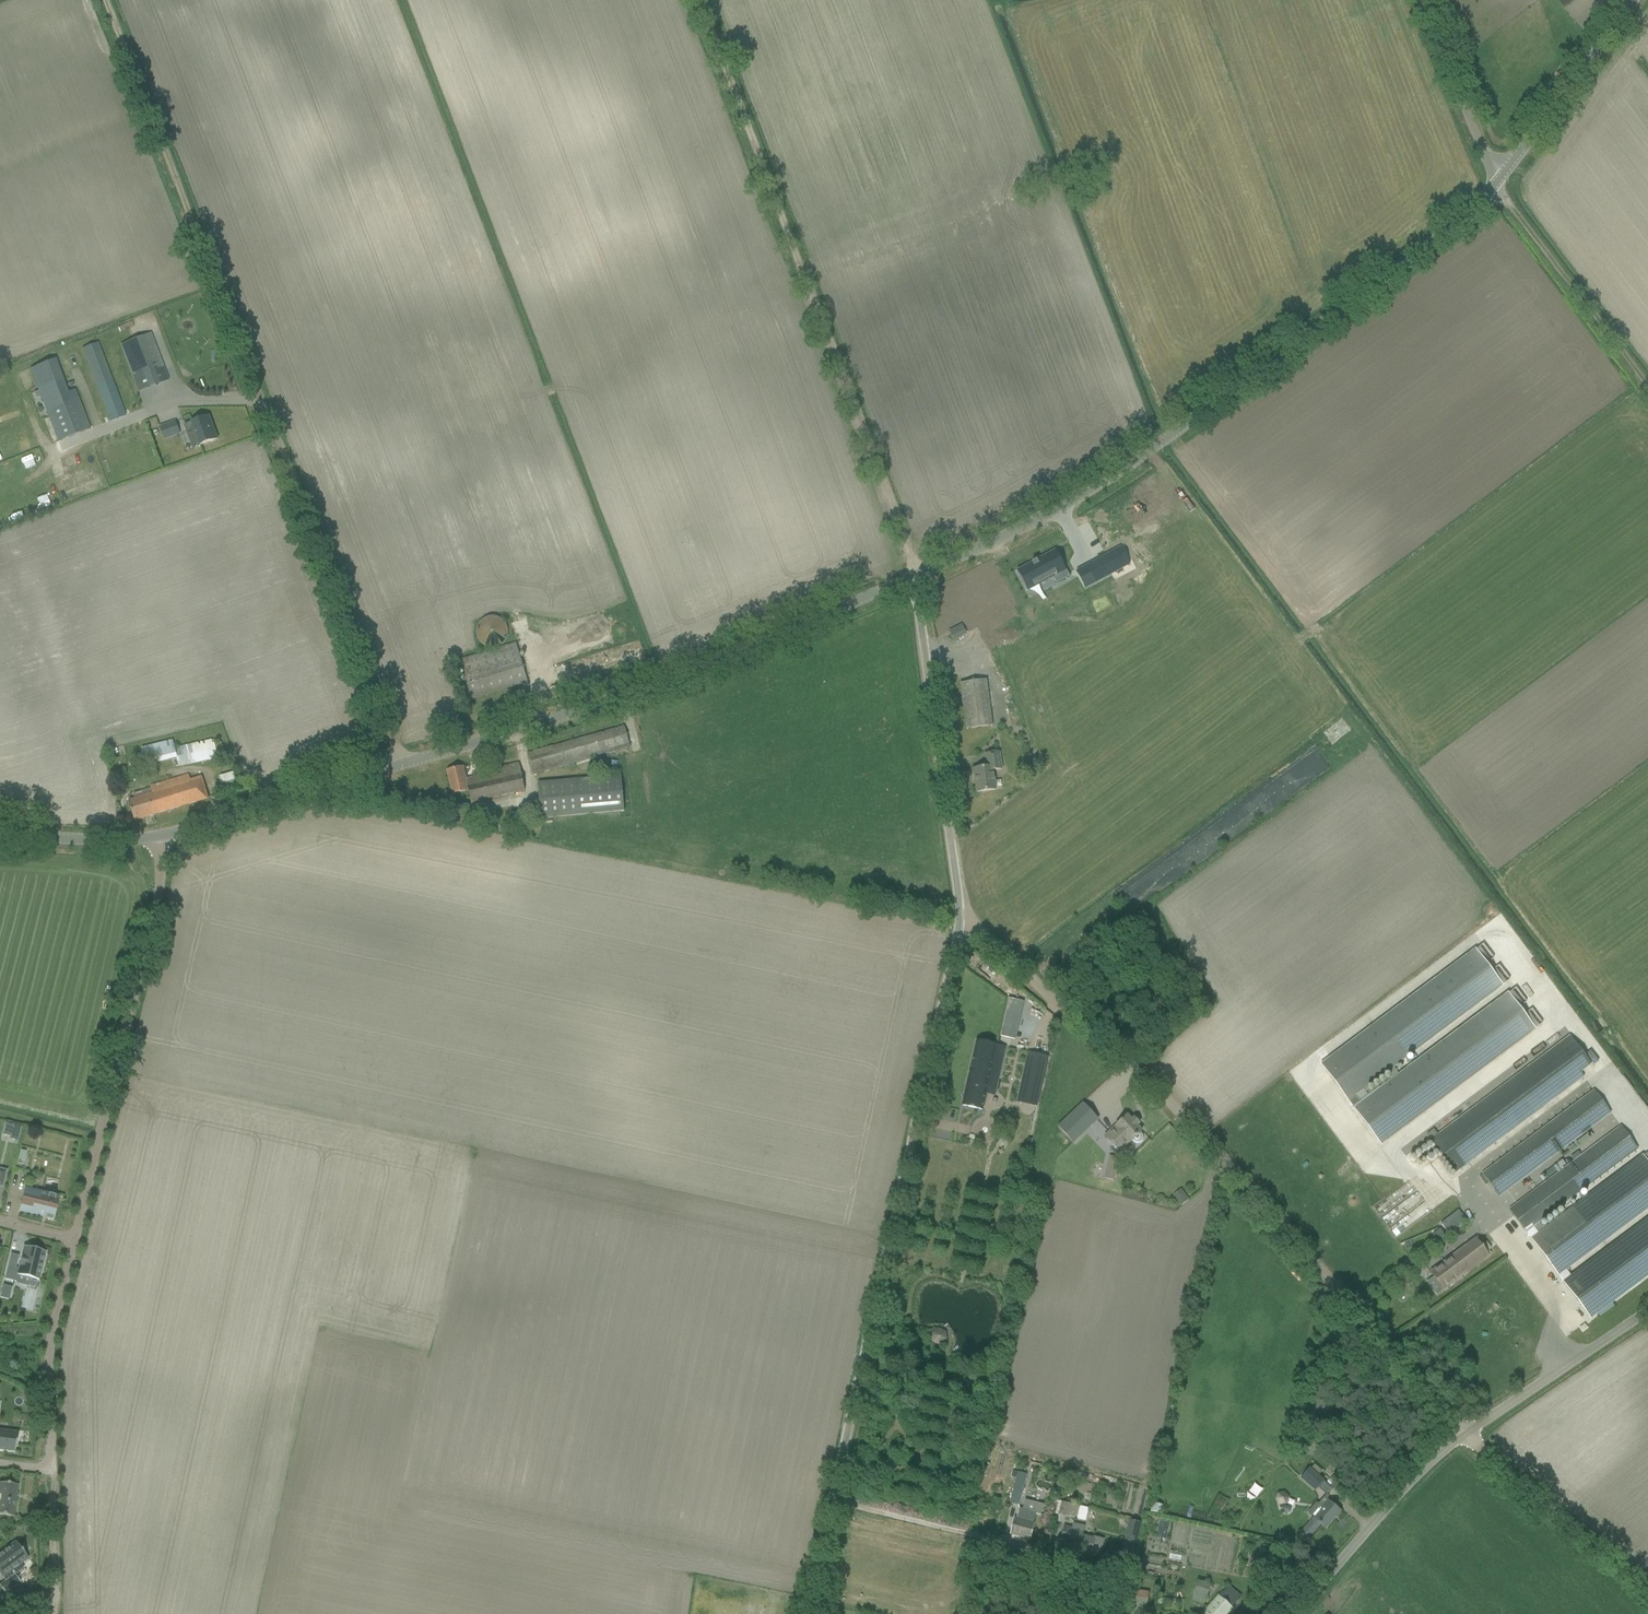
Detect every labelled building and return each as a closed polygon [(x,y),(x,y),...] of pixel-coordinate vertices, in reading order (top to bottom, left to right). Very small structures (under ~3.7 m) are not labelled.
[(150,334),(121,345),(135,382),(164,370),(150,334)] [(82,349),(109,422),(125,416),(97,343),(82,349)] [(55,360),(30,369),(48,418),(52,428),(56,438),(58,442),(91,429),(76,390),(68,393),(55,360)] [(186,425),(194,448),(217,439),(209,417),(186,425)] [(176,422),(161,428),(165,439),(180,433),(176,422)] [(26,468),(36,464),(32,453),(22,458),(26,468)] [(1120,548),(1076,571),(1085,588),(1129,564),(1120,548)] [(1055,551),(1016,572),(1026,591),(1052,577),(1055,584),(1068,577),(1055,551)] [(489,648),(493,648),(498,647),(502,645),(506,641),(507,638),(508,634),(508,629),(507,626),(505,622),(502,620),(499,618),(495,617),(490,617),(487,618),(484,620),(480,623),(478,626),(477,631),(476,634),(478,639),(481,643),(485,647),(489,648)] [(950,630),(954,640),(967,634),(963,624),(950,630)] [(460,661),(471,699),(528,682),(516,644),(470,658),(460,661)] [(960,683),(967,728),(992,725),(986,680),(960,683)] [(528,754),(534,775),(630,747),(624,727),(528,754)] [(176,758),(179,767),(218,758),(217,754),(224,752),(222,742),(214,744),(213,740),(174,749),(172,740),(148,746),(149,750),(141,752),(145,766),(176,758)] [(974,769),(977,792),(996,790),(993,770),(1002,769),(999,753),(985,755),(987,767),(974,769)] [(464,767),(447,771),(452,795),(468,791),(471,803),(484,800),(525,790),(519,763),(472,774),(473,779),(466,780),(464,767)] [(128,801),(135,821),(209,799),(202,777),(191,780),(189,775),(151,787),(151,789),(134,794),(136,799),(128,801)] [(538,784),(541,819),(624,811),(621,776),(538,784)] [(1504,987),(1475,949),(1320,1065),(1349,1102),(1504,987)] [(1535,1029),(1507,991),(1352,1108),(1381,1145),(1535,1029)] [(1592,1064),(1571,1036),(1431,1141),(1455,1173),(1584,1077),(1581,1072),(1592,1064)] [(962,1106),(983,1110),(987,1093),(995,1095),(996,1092),(997,1087),(1006,1048),(977,1041),(962,1106)] [(1018,1102),(1037,1107),(1048,1057),(1029,1053),(1018,1102)] [(1489,1183),(1499,1197),(1611,1113),(1595,1091),(1479,1177),(1486,1186),(1489,1183)] [(1083,1104),(1059,1127),(1074,1142),(1097,1119),(1083,1104)] [(1104,1137),(1119,1152),(1132,1140),(1134,1142),(1136,1143),(1139,1143),(1141,1142),(1142,1141),(1144,1139),(1143,1137),(1142,1134),(1141,1132),(1142,1131),(1137,1126),(1140,1123),(1135,1118),(1132,1121),(1127,1115),(1104,1137)] [(3,1136),(20,1138),(21,1125),(5,1123),(3,1136)] [(1591,1319),(1647,1276),(1647,1217),(1570,1276),(1566,1270),(1647,1209),(1647,1162),(1642,1155),(1538,1233),(1534,1227),(1638,1149),(1621,1127),(1509,1210),(1591,1319)] [(1024,1155),(1029,1156),(1033,1139),(1028,1138),(1024,1155)] [(1107,1166),(1105,1177),(1115,1180),(1118,1167),(1120,1159),(1109,1156),(1106,1166),(1107,1166)] [(25,1187),(19,1212),(20,1213),(20,1211),(43,1217),(43,1216),(44,1213),(54,1216),(52,1221),(53,1221),(59,1195),(58,1196),(42,1192),(26,1188),(26,1187),(25,1187)] [(1184,1193),(1176,1200),(1181,1206),(1189,1200),(1184,1193)] [(1444,1227),(1434,1234),(1439,1241),(1468,1220),(1460,1209),(1441,1223),(1444,1227)] [(1431,1272),(1444,1290),(1489,1256),(1476,1239),(1431,1272)] [(24,1246),(24,1247),(18,1270),(8,1267),(5,1279),(17,1282),(18,1275),(39,1280),(46,1252),(24,1246)] [(3,1286),(0,1297),(0,1298),(9,1300),(12,1288),(3,1286)] [(27,1289),(23,1307),(31,1309),(35,1291),(27,1289)] [(939,1329),(932,1333),(933,1341),(940,1345),(946,1340),(946,1332),(939,1329)] [(14,1452),(17,1432),(0,1430),(0,1450),(14,1452)] [(1301,1478),(1316,1490),(1324,1481),(1318,1476),(1324,1469),(1316,1462),(1311,1469),(1310,1468),(1301,1478)] [(1010,1503),(1019,1505),(1027,1475),(1014,1471),(1013,1477),(1016,1478),(1010,1503)] [(14,1517),(18,1485),(0,1483),(0,1515),(14,1517)] [(1277,1493),(1275,1500),(1279,1506),(1287,1504),(1290,1497),(1285,1492),(1277,1493)] [(1313,1517),(1301,1531),(1309,1539),(1321,1525),(1326,1529),(1341,1511),(1332,1504),(1327,1499),(1320,1507),(1322,1509),(1316,1503),(1308,1512),(1315,1518),(1314,1519),(1313,1517)] [(1011,1534),(1030,1539),(1036,1514),(1041,1515),(1044,1505),(1025,1500),(1023,1510),(1019,1509),(1017,1519),(1015,1519),(1011,1534)] [(1057,1514),(1086,1521),(1089,1508),(1060,1501),(1057,1514)] [(1150,1512),(1161,1514),(1163,1506),(1152,1504),(1150,1512)] [(1141,1523),(1130,1520),(1128,1530),(1130,1531),(1125,1551),(1134,1553),(1141,1523)] [(1070,1548),(1099,1556),(1103,1541),(1082,1535),(1084,1527),(1074,1525),(1073,1529),(1065,1527),(1062,1540),(1071,1542),(1070,1548)] [(1281,1532),(1276,1539),(1284,1545),(1289,1538),(1281,1532)] [(0,1553),(0,1575),(2,1578),(4,1581),(10,1590),(21,1582),(15,1575),(23,1569),(20,1565),(28,1559),(24,1553),(25,1552),(25,1553),(26,1552),(21,1546),(21,1547),(20,1547),(16,1542),(0,1553)] [(1125,1562),(1122,1572),(1128,1574),(1132,1562),(1133,1559),(1127,1557),(1125,1562)] [(1193,1595),(1207,1599),(1211,1584),(1197,1580),(1193,1595)] [(1234,1608),(1232,1607),(1241,1597),(1228,1586),(1219,1596),(1218,1596),(1203,1613),(1228,1613),(1234,1608)] [(1131,1589),(1129,1604),(1147,1607),(1149,1592),(1137,1590),(1138,1587),(1133,1587),(1133,1589),(1131,1589)]
